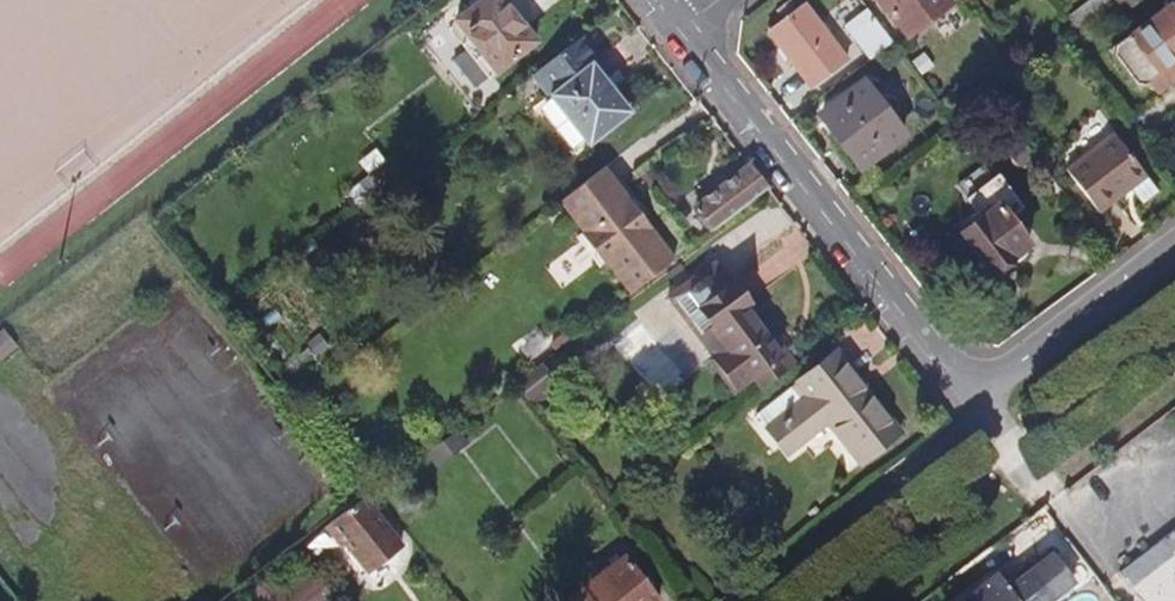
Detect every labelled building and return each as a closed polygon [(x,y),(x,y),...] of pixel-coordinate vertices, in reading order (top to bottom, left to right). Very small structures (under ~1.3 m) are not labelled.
[(503,0),(482,0),(456,20),(497,73),(536,41),(503,0)] [(860,0),(847,0),(857,14),(865,8),(860,0)] [(907,36),(951,4),(948,0),(879,0),(907,36)] [(1076,27),(1111,0),(1093,0),(1069,18),(1076,27)] [(847,62),(803,4),(768,29),(813,88),(847,62)] [(1109,50),(1139,91),(1150,83),(1157,93),(1171,83),(1163,73),(1174,64),(1174,10),(1171,4),(1109,50)] [(892,42),(867,9),(844,26),(870,59),(892,42)] [(1076,27),(1069,18),(1053,30),(1060,39),(1076,27)] [(596,59),(580,38),(532,74),(589,145),(627,115),(602,85),(607,81),(592,62),(596,59)] [(1163,73),(1171,83),(1174,80),(1174,64),(1163,73)] [(865,83),(822,115),(861,166),(903,133),(865,83)] [(1007,96),(998,103),(1008,116),(1017,109),(1007,96)] [(1113,134),(1066,170),(1098,212),(1130,188),(1142,203),(1158,190),(1113,134)] [(402,173),(391,159),(369,175),(381,189),(402,173)] [(713,230),(769,187),(751,165),(695,208),(713,230)] [(604,167),(560,201),(583,232),(582,233),(606,263),(607,263),(630,294),(675,260),(651,229),(652,228),(629,197),(627,198),(604,167)] [(657,181),(649,170),(641,176),(649,187),(657,181)] [(990,178),(982,170),(958,189),(966,198),(990,178)] [(979,221),(960,235),(992,275),(995,272),(1000,274),(1008,267),(1008,261),(1029,245),(1009,220),(1024,208),(996,174),(990,178),(966,198),(963,200),(979,221)] [(698,236),(701,240),(709,233),(706,229),(698,236)] [(717,294),(731,284),(713,260),(681,285),(686,291),(704,277),(717,294)] [(762,389),(789,369),(779,356),(781,356),(745,307),(749,303),(733,282),(731,284),(717,294),(704,277),(686,291),(681,285),(667,295),(683,316),(695,319),(701,313),(728,348),(714,359),(713,359),(734,389),(752,375),(762,389)] [(695,319),(683,316),(686,320),(714,359),(728,348),(701,313),(695,319)] [(835,352),(755,415),(768,431),(782,421),(800,444),(827,422),(860,464),(899,433),(835,352)] [(541,366),(532,373),(546,391),(554,384),(541,366)] [(532,373),(517,384),(530,402),(546,391),(532,373)] [(782,421),(768,431),(786,455),(800,444),(782,421)] [(458,429),(427,453),(436,465),(467,441),(458,429)] [(380,496),(375,489),(372,491),(364,497),(370,504),(380,496)] [(364,497),(330,523),(367,571),(401,546),(370,504),(364,497)] [(1174,544),(1174,533),(1173,531),(1162,540),(1169,549),(1174,544)] [(1130,583),(1172,552),(1169,549),(1162,540),(1121,572),(1130,583)] [(1073,584),(1051,555),(1009,587),(1007,585),(1005,586),(997,576),(965,600),(1051,600),(1073,584)] [(582,590),(591,600),(659,600),(648,586),(653,582),(648,575),(643,579),(624,556),(600,576),(586,587),(582,590)] [(575,573),(586,587),(600,576),(589,562),(575,573)] [(311,566),(279,590),(271,579),(252,593),(258,600),(337,600),(311,566)]
